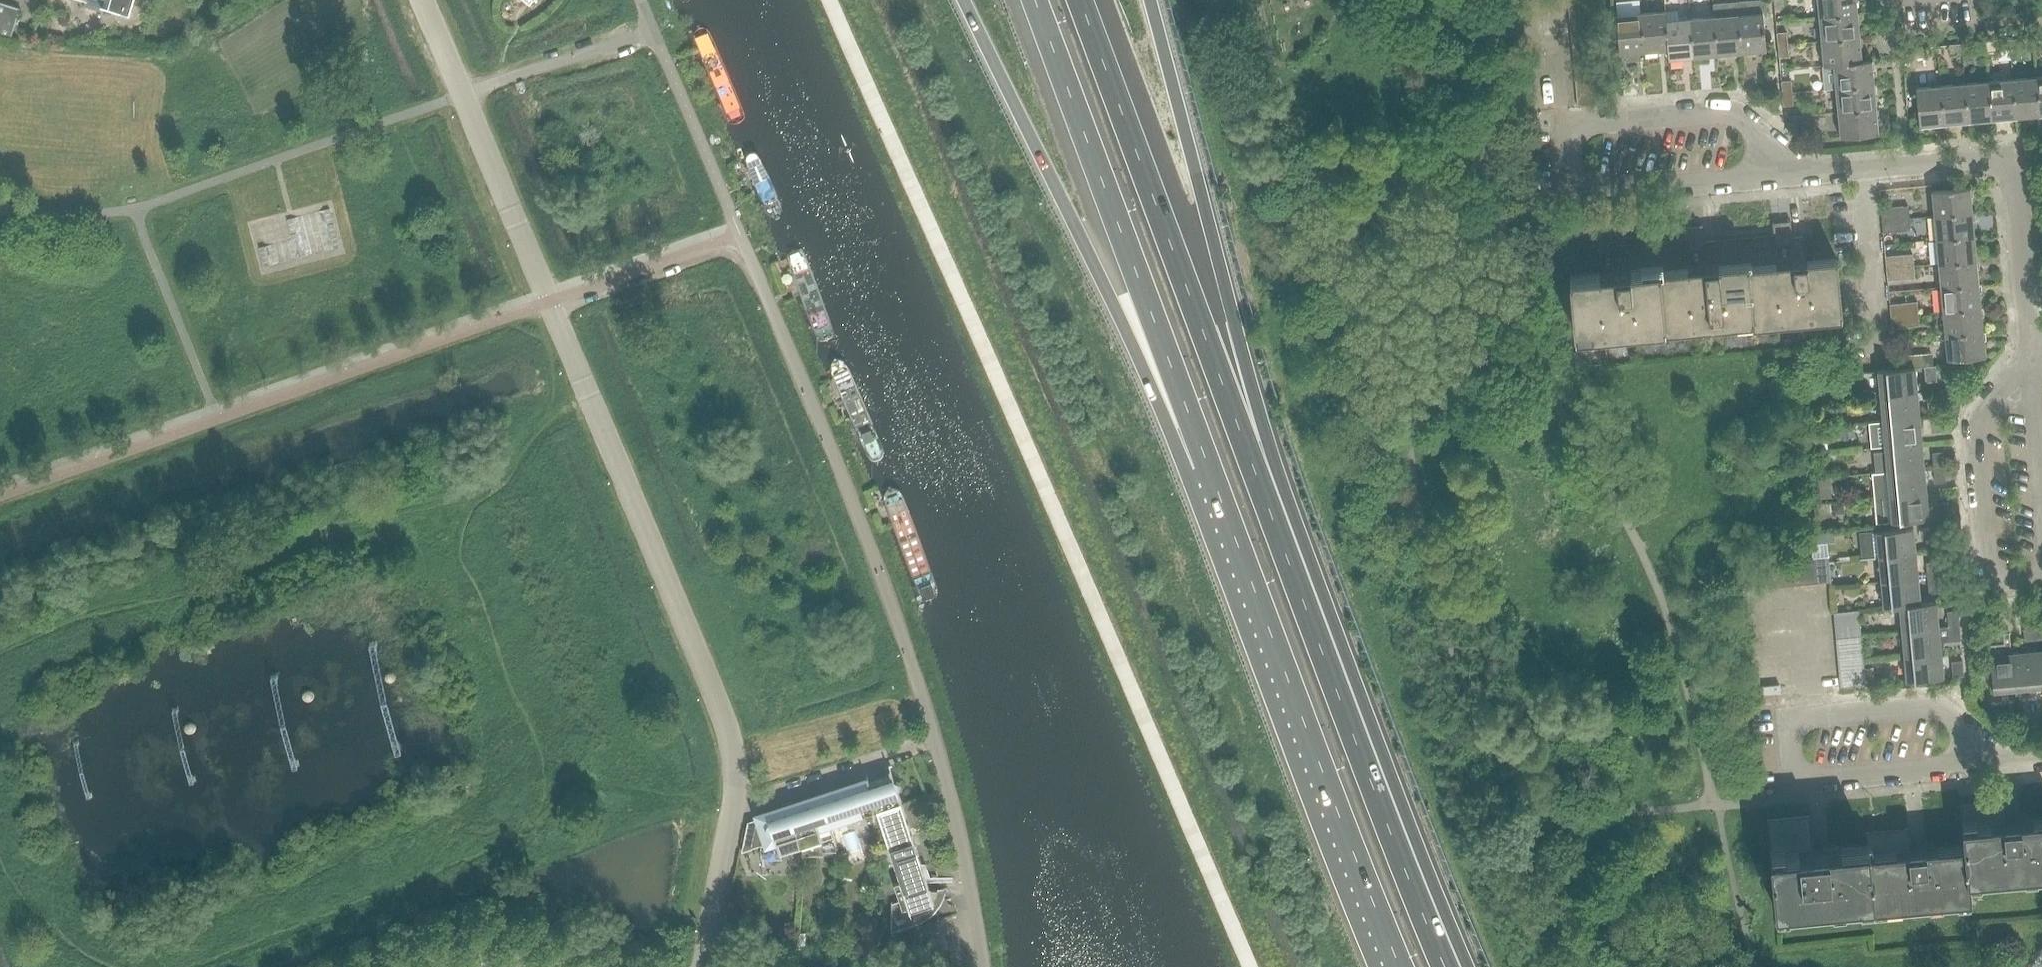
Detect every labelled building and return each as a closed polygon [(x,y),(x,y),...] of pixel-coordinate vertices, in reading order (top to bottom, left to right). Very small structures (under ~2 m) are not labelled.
[(134,0),(102,0),(100,6),(130,15),(134,0)] [(1784,0),(1774,0),(1775,11),(1785,10),(1784,0)] [(1818,19),(1857,16),(1855,0),(1816,0),(1818,19)] [(1736,4),(1740,53),(1765,50),(1762,15),(1767,15),(1765,1),(1736,4)] [(19,8),(0,2),(0,36),(9,39),(19,8)] [(1716,16),(1713,16),(1716,55),(1740,53),(1736,4),(1715,6),(1716,16)] [(1664,11),(1640,13),(1644,52),(1667,50),(1668,60),(1669,60),(1664,11)] [(1669,60),(1692,57),(1689,19),(1666,21),(1665,11),(1664,11),(1669,60)] [(1619,55),(1644,52),(1640,13),(1615,16),(1619,55)] [(1716,55),(1713,16),(1689,19),(1692,57),(1716,55)] [(1818,19),(1820,43),(1859,39),(1857,16),(1818,19)] [(731,129),(749,121),(709,28),(691,35),(731,129)] [(1778,46),(1788,45),(1787,33),(1777,34),(1778,46)] [(2009,39),(2010,49),(2022,48),(2021,38),(2009,39)] [(1822,67),(1833,66),(1871,62),(1861,63),(1859,39),(1820,43),(1822,67)] [(1997,50),(2010,49),(2009,39),(1997,40),(1997,50)] [(1974,52),(1974,43),(1961,44),(1962,53),(1974,52)] [(1962,53),(1961,44),(1948,45),(1949,55),(1962,53)] [(1789,58),(1788,45),(1778,46),(1780,59),(1789,58)] [(1926,57),(1925,47),(1912,48),(1913,57),(1926,57)] [(1833,66),(1835,90),(1874,86),(1871,62),(1833,66)] [(2011,80),(2015,119),(2039,117),(2036,78),(2011,80)] [(1988,82),(1991,121),(2015,119),(2011,80),(1988,82)] [(1783,95),(1793,94),(1791,82),(1782,83),(1783,95)] [(1964,85),(1967,124),(1991,121),(1988,82),(1964,85)] [(1940,87),(1944,126),(1967,124),(1964,85),(1940,87)] [(1837,114),(1876,110),(1874,86),(1835,90),(1837,114)] [(1940,87),(1915,89),(1919,128),(1944,126),(1940,87)] [(1794,106),(1793,94),(1783,95),(1784,107),(1794,106)] [(1837,114),(1840,139),(1878,135),(1876,110),(1837,114)] [(1805,129),(1804,117),(1794,118),(1795,130),(1805,129)] [(771,224),(787,217),(759,151),(743,158),(771,224)] [(1930,192),(1933,216),(1972,213),(1970,188),(1930,192)] [(1882,221),(1909,218),(1908,206),(1881,209),(1882,221)] [(1933,216),(1935,240),(1974,236),(1972,213),(1933,216)] [(1910,230),(1909,218),(1882,221),(1883,233),(1910,230)] [(1599,274),(1569,276),(1574,329),(1663,321),(1663,326),(1751,318),(1751,321),(1841,312),(1837,261),(1806,264),(1804,236),(1775,239),(1774,234),(1686,242),(1686,238),(1597,246),(1599,274)] [(1935,240),(1937,264),(1977,260),(1974,236),(1935,240)] [(817,344),(835,338),(802,248),(784,254),(817,344)] [(1886,269),(1914,266),(1913,254),(1885,257),(1886,269)] [(1937,264),(1940,288),(1979,284),(1977,260),(1937,264)] [(1915,278),(1914,266),(1886,269),(1888,281),(1915,278)] [(1940,288),(1942,312),(1981,308),(1979,284),(1940,288)] [(1891,316),(1918,314),(1917,302),(1890,304),(1891,316)] [(1984,332),(1981,308),(1942,312),(1944,336),(1984,332)] [(1919,326),(1918,314),(1891,316),(1892,328),(1919,326)] [(1944,336),(1946,360),(1986,357),(1984,332),(1944,336)] [(842,353),(824,360),(866,460),(883,453),(842,353)] [(1896,369),(1878,371),(1881,398),(1917,395),(1914,367),(1919,367),(1918,356),(1895,358),(1896,369)] [(1926,382),(1937,381),(1935,366),(1925,367),(1926,382)] [(1883,423),(1919,419),(1917,395),(1881,398),(1883,423)] [(1929,417),(1940,416),(1938,401),(1927,402),(1929,417)] [(1941,431),(1940,416),(1929,417),(1930,432),(1941,431)] [(1885,448),(1921,444),(1919,419),(1883,423),(1885,448)] [(1876,474),(1887,473),(1923,470),(1921,444),(1885,448),(1885,453),(1874,454),(1876,474)] [(1934,468),(1945,467),(1943,452),(1932,453),(1934,468)] [(1946,482),(1945,467),(1934,468),(1935,483),(1946,482)] [(888,468),(871,474),(927,631),(944,627),(888,468)] [(1889,497),(1926,494),(1923,470),(1887,473),(1889,497)] [(1928,520),(1926,494),(1889,497),(1892,523),(1928,520)] [(1938,518),(1948,517),(1949,517),(1948,502),(1937,503),(1938,518)] [(1925,542),(1935,541),(1934,527),(1923,528),(1925,542)] [(1879,557),(1879,559),(1915,555),(1912,529),(1862,534),(1864,558),(1879,557)] [(1917,580),(1915,555),(1879,559),(1881,583),(1917,580)] [(1831,583),(1828,558),(1816,559),(1818,584),(1831,583)] [(1818,584),(1816,559),(1803,560),(1805,585),(1818,584)] [(1805,585),(1803,560),(1791,561),(1793,586),(1805,585)] [(1791,561),(1781,562),(1779,562),(1781,587),(1793,586),(1791,561)] [(1781,587),(1779,562),(1767,563),(1769,588),(1781,587)] [(1938,577),(1937,562),(1927,563),(1928,578),(1938,577)] [(1940,592),(1938,577),(1928,578),(1929,592),(1940,592)] [(1883,609),(1899,607),(1919,605),(1919,604),(1917,580),(1881,583),(1883,609)] [(1899,607),(1902,632),(1938,629),(1935,603),(1919,604),(1919,605),(1899,607)] [(1834,627),(1859,624),(1858,611),(1833,613),(1834,627)] [(1946,612),(1948,628),(1959,627),(1957,612),(1946,612)] [(1835,638),(1860,636),(1859,624),(1834,627),(1835,638)] [(1948,628),(1938,629),(1902,632),(1904,658),(1940,654),(1939,643),(1960,641),(1959,627),(1948,628)] [(2025,642),(2040,641),(2039,629),(2023,630),(2025,642)] [(2004,642),(2003,632),(1988,634),(1989,644),(2004,642)] [(1836,650),(1861,648),(1860,636),(1835,638),(1836,650)] [(1838,664),(1863,661),(1861,648),(1836,650),(1838,664)] [(2041,688),(2041,680),(2039,651),(2014,654),(2018,690),(2041,688)] [(1904,658),(1906,682),(1942,679),(1940,654),(1904,658)] [(1993,693),(2018,690),(2014,654),(1989,656),(1993,693)] [(1839,676),(1864,674),(1863,661),(1838,664),(1839,676)] [(1953,677),(1964,676),(1962,661),(1951,662),(1953,677)] [(1840,688),(1841,688),(1865,686),(1864,674),(1839,676),(1840,688)] [(934,904),(903,807),(890,770),(866,777),(900,882),(894,884),(900,902),(893,904),(893,930),(915,923),(911,912),(934,904)] [(863,816),(853,787),(830,795),(829,791),(821,793),(823,797),(821,798),(830,827),(831,827),(834,838),(849,833),(846,822),(863,816)] [(830,827),(821,798),(819,799),(818,794),(810,797),(811,801),(789,808),(801,847),(802,846),(806,858),(824,857),(824,853),(837,853),(837,846),(834,838),(831,827),(830,827)] [(1809,815),(1766,819),(1775,911),(1872,902),(1872,911),(1971,902),(1970,893),(1999,890),(1998,880),(2041,875),(2041,822),(2005,826),(2003,802),(1959,806),(1963,850),(1910,855),(1907,830),(1865,834),(1867,849),(1813,854),(1809,815)] [(801,847),(789,808),(766,816),(765,811),(757,814),(759,818),(756,819),(757,820),(765,845),(769,857),(801,847)] [(744,837),(741,851),(750,848),(747,838),(744,837)]
